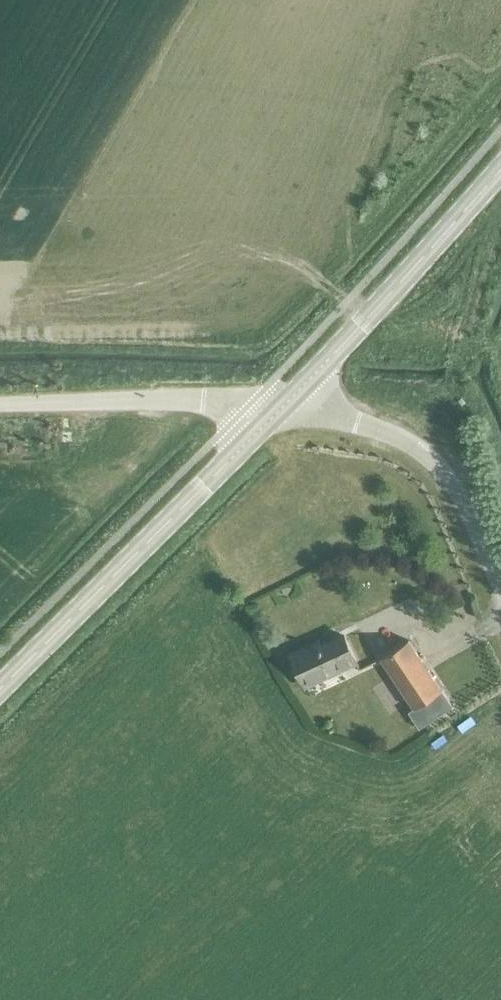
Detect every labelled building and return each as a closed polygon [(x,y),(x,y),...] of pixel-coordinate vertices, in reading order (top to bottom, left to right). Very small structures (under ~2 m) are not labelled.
[(305,685),(356,662),(344,635),(330,641),(331,643),(322,648),(318,641),(291,653),(305,685)] [(408,640),(381,657),(425,724),(452,705),(408,640)]
